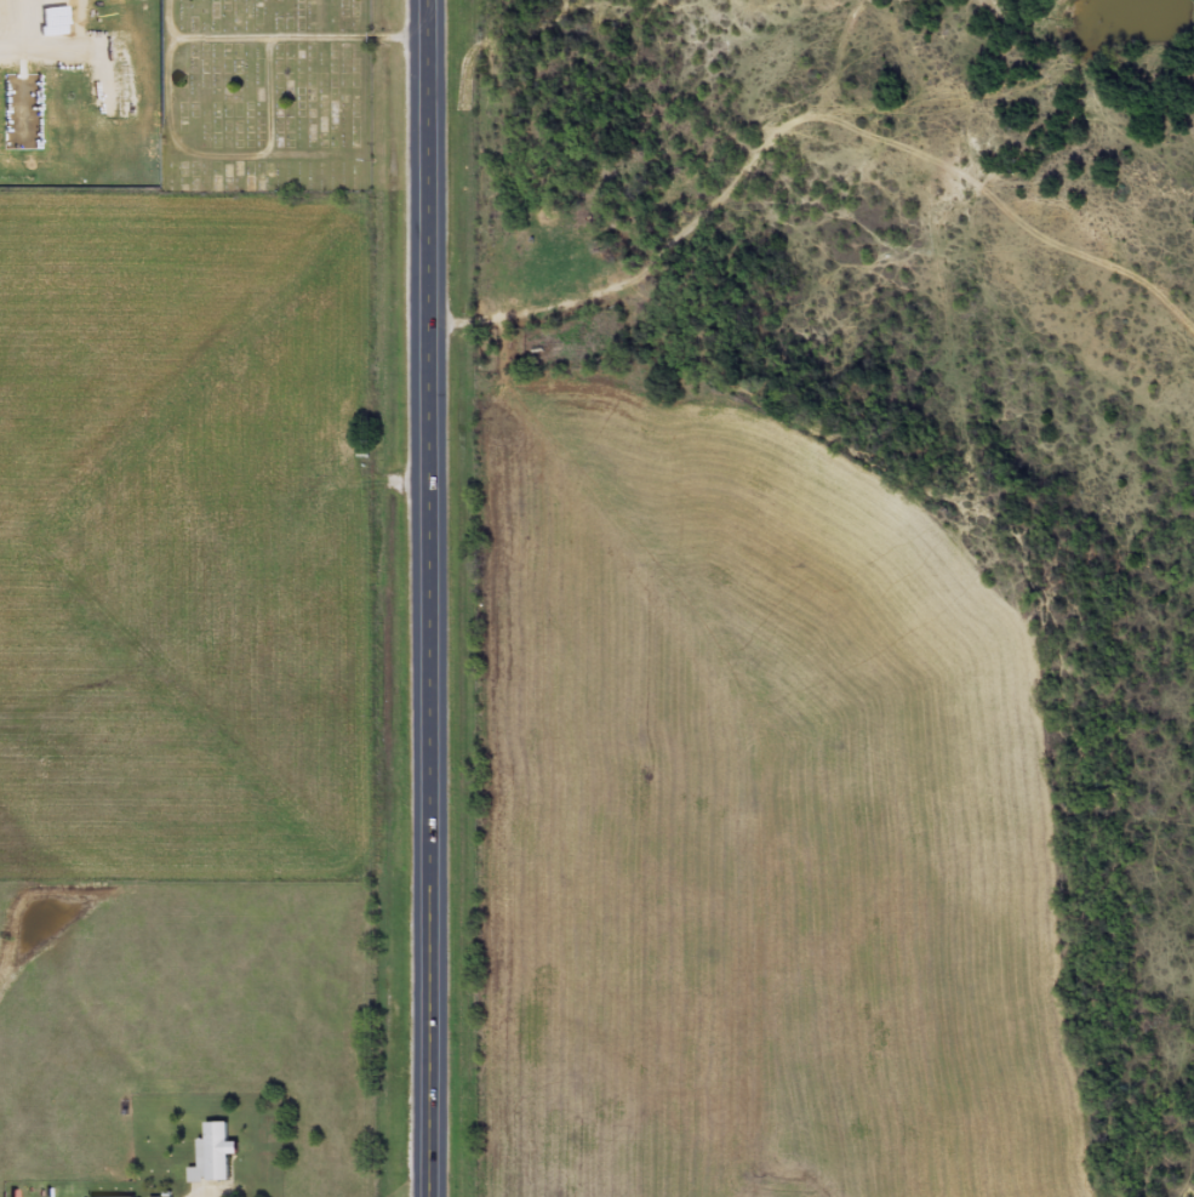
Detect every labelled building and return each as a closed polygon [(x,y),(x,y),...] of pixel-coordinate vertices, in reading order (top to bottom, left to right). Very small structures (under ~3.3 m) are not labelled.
[(232,1122),(208,1122),(209,1139),(201,1139),(201,1167),(190,1167),(190,1182),(233,1182),(232,1122)]
